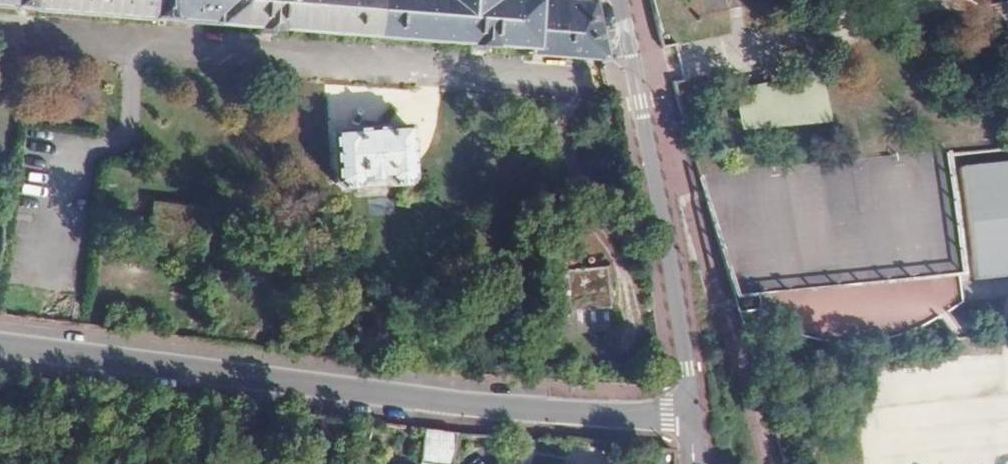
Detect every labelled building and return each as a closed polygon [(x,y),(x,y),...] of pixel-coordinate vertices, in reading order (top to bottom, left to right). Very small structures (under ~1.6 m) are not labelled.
[(526,54),(526,59),(602,65),(597,45),(590,10),(537,5),(538,0),(0,0),(0,11),(526,54)] [(739,135),(828,122),(821,75),(732,88),(739,135)] [(407,128),(330,137),(335,189),(336,189),(341,195),(356,192),(361,187),(386,185),(391,189),(407,187),(413,180),(407,128)] [(944,155),(871,162),(726,174),(736,300),(760,299),(761,310),(762,322),(799,340),(845,348),(888,343),(927,327),(957,304),(956,301),(955,282),(944,155)] [(962,169),(974,282),(1007,278),(1007,164),(962,169)] [(154,196),(147,250),(201,257),(208,203),(154,196)] [(608,268),(563,271),(566,318),(611,315),(608,268)] [(418,427),(416,447),(414,462),(431,463),(446,463),(450,431),(418,427)]
